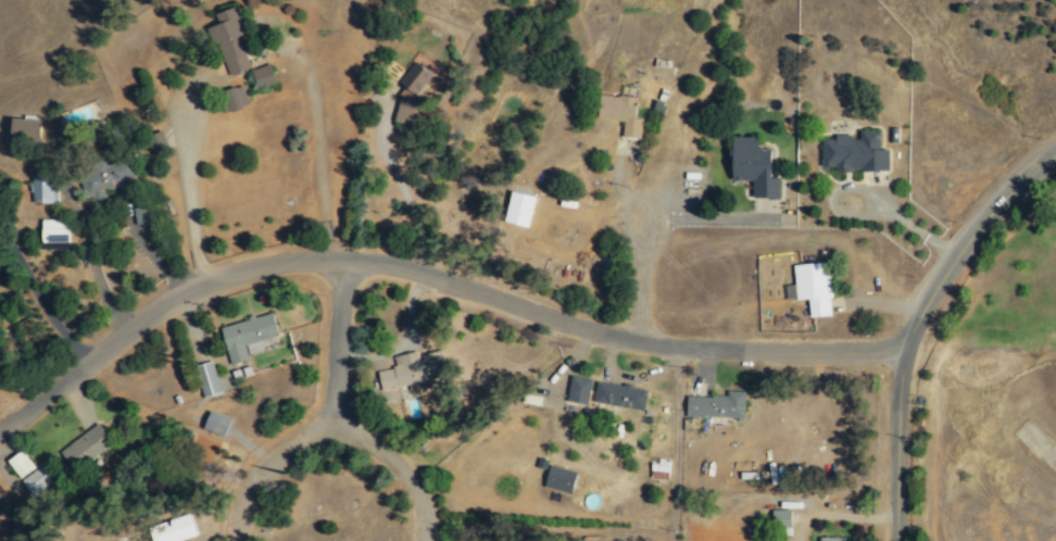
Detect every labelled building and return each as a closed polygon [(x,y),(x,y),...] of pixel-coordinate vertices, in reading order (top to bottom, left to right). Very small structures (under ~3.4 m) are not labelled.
[(227,76),(250,68),(239,36),(244,34),(235,7),(213,14),(217,25),(210,28),(227,76)] [(256,90),(275,83),(268,63),(249,71),(256,90)] [(431,76),(414,63),(395,86),(413,99),(431,76)] [(230,112),(247,106),(241,85),(223,90),(230,112)] [(636,99),(601,93),(597,118),(622,122),(620,137),(638,139),(641,120),(633,118),(636,99)] [(415,101),(400,97),(392,121),(407,126),(415,101)] [(39,139),(39,120),(10,119),(10,139),(39,139)] [(887,171),(887,149),(878,149),(878,131),(857,131),(857,137),(834,137),(834,139),(820,139),(820,171),(887,171)] [(769,148),(756,148),(756,137),(730,137),(730,181),(751,181),(751,199),(778,199),(778,178),(769,178),(769,148)] [(134,180),(128,161),(79,176),(88,207),(105,202),(102,189),(134,180)] [(53,175),(31,175),(32,204),(54,203),(53,175)] [(534,197),(511,191),(503,222),(526,228),(534,197)] [(130,210),(134,226),(149,222),(145,206),(130,210)] [(40,221),(40,250),(67,249),(66,220),(40,221)] [(832,315),(825,262),(791,266),(796,301),(807,299),(809,317),(832,315)] [(279,334),(272,313),(222,327),(231,363),(249,358),(246,344),(279,334)] [(444,379),(439,351),(418,355),(417,352),(398,355),(401,367),(376,371),(379,390),(444,379)] [(195,365),(202,398),(218,395),(212,362),(195,365)] [(566,402),(587,404),(590,379),(569,377),(566,402)] [(642,411),(646,390),(595,381),(592,403),(642,411)] [(685,417),(742,419),(743,392),(725,391),(725,398),(685,396),(685,417)] [(202,431),(223,437),(229,419),(208,412),(202,431)] [(98,423),(113,444),(74,471),(61,450),(98,423)] [(18,480),(32,470),(19,451),(5,461),(18,480)] [(52,482),(35,495),(22,480),(40,466),(52,482)] [(575,472),(548,466),(543,488),(570,494),(575,472)] [(770,511),(771,528),(790,527),(790,510),(770,511)] [(151,540),(180,540),(196,535),(189,516),(147,531),(151,540)]
